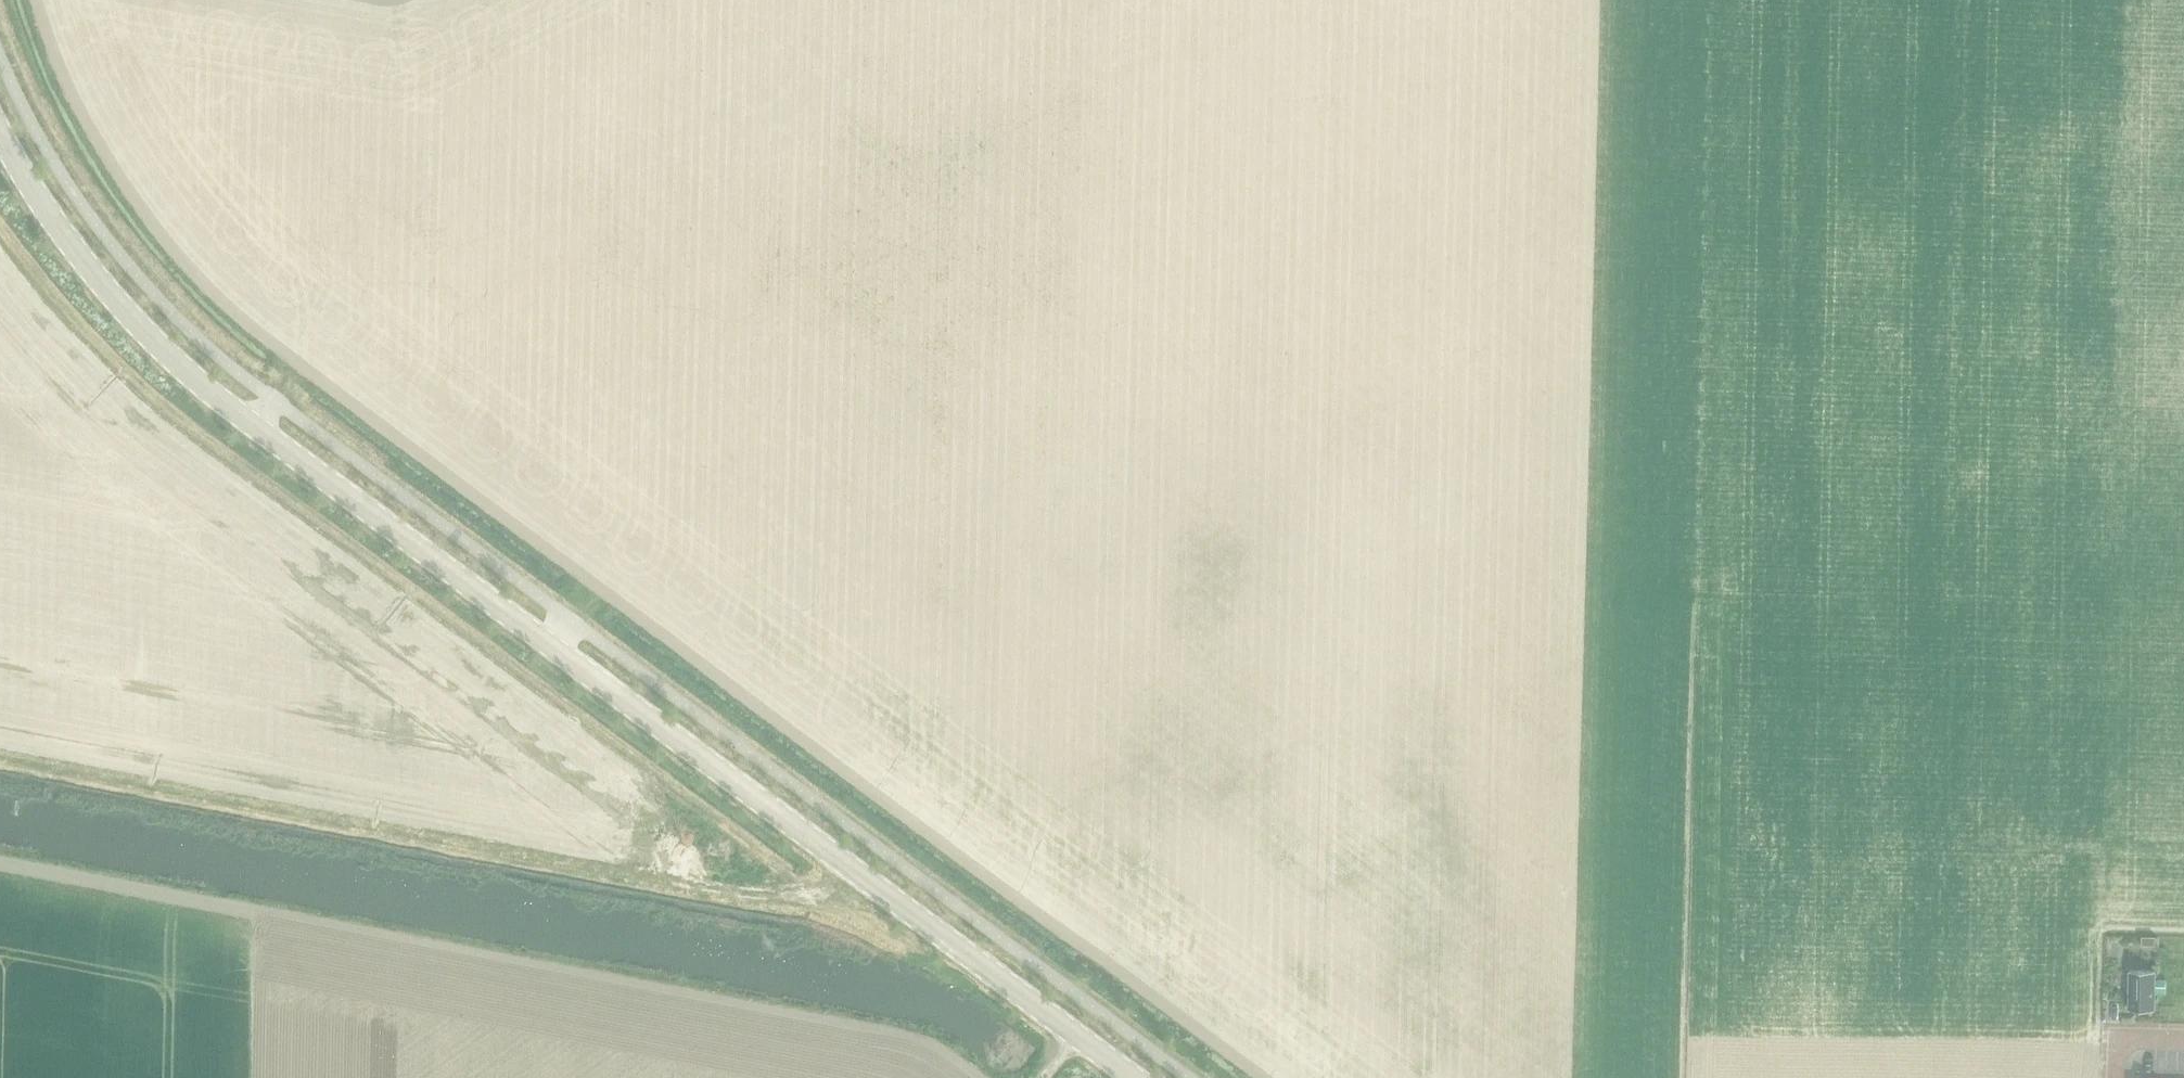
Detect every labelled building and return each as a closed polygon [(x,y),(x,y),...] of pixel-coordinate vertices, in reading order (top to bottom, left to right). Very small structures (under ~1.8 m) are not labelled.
[(2156,936),(2142,936),(2142,945),(2156,945),(2156,936)] [(2155,970),(2130,970),(2129,1009),(2154,1010),(2155,992),(2155,979),(2155,970)] [(2166,979),(2155,979),(2155,992),(2165,993),(2166,979)]
